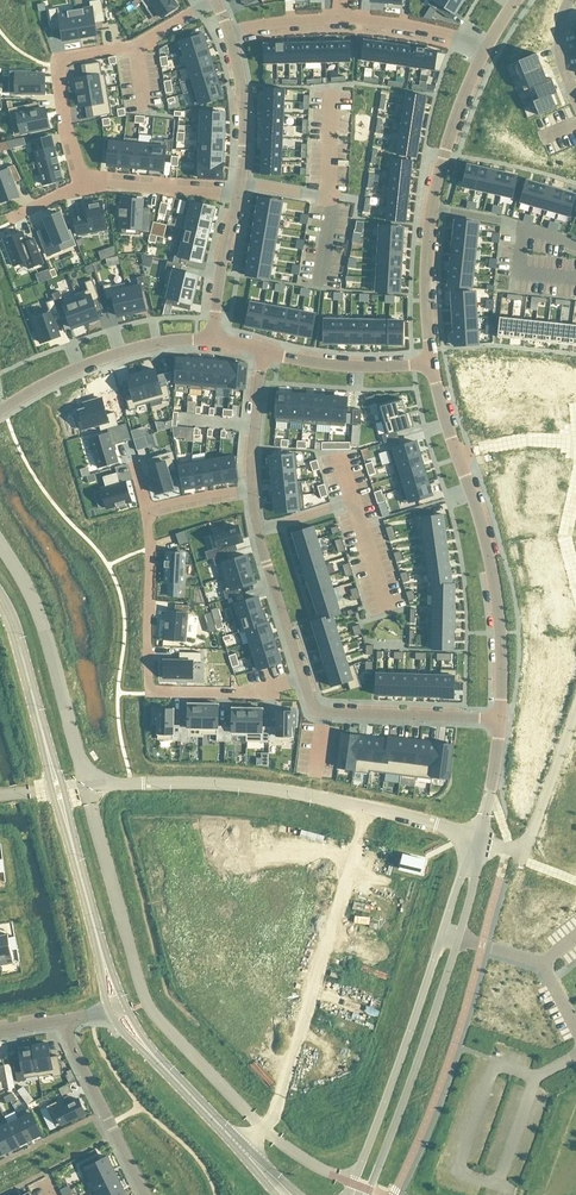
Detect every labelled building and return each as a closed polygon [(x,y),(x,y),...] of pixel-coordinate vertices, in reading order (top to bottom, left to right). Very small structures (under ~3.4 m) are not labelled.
[(75,10),(80,38),(96,35),(94,23),(104,21),(101,0),(97,0),(89,1),(90,7),(75,10)] [(147,8),(152,4),(162,17),(178,6),(174,0),(141,0),(147,8)] [(428,5),(437,10),(440,4),(455,14),(463,1),(461,0),(431,0),(428,5)] [(58,8),(49,9),(52,30),(61,28),(63,37),(63,41),(80,38),(75,10),(59,12),(58,8)] [(202,35),(181,42),(185,55),(207,48),(202,35)] [(364,40),(361,60),(373,61),(376,42),(364,40)] [(350,41),(337,42),(337,62),(350,62),(350,41)] [(300,42),(288,43),(289,63),(301,63),(300,42)] [(313,42),(300,42),(301,63),(313,63),(313,42)] [(325,42),(313,42),(313,63),(325,62),(325,42)] [(337,42),(325,42),(325,62),(337,62),(337,42)] [(376,42),(373,61),(385,63),(388,43),(376,42)] [(276,43),(264,43),(264,64),(277,64),(276,43)] [(288,43),(276,43),(277,64),(289,63),(288,43)] [(388,43),(385,63),(397,65),(400,45),(388,43)] [(400,45),(397,65),(409,67),(412,47),(400,45)] [(412,47),(409,67),(421,68),(424,48),(412,47)] [(207,48),(185,55),(188,66),(189,67),(210,60),(207,48)] [(424,48),(421,68),(440,71),(447,54),(437,52),(437,50),(424,48)] [(527,57),(513,63),(519,76),(542,67),(541,65),(539,61),(536,53),(527,57)] [(116,56),(108,57),(110,65),(117,63),(116,56)] [(188,66),(186,67),(189,79),(190,79),(214,71),(210,60),(189,67),(188,66)] [(83,77),(75,79),(77,93),(107,88),(105,74),(102,74),(101,70),(100,62),(84,64),(86,77),(83,77)] [(542,67),(519,76),(524,90),(528,89),(528,88),(547,80),(547,79),(544,73),(542,68),(542,67)] [(365,68),(364,77),(371,78),(372,69),(365,68)] [(16,70),(16,95),(31,95),(31,92),(44,92),(44,76),(44,74),(31,74),(31,71),(16,70)] [(189,79),(187,79),(190,92),(218,83),(214,71),(190,79),(189,79)] [(547,80),(528,88),(528,89),(533,101),(557,92),(554,84),(551,78),(547,79),(547,80)] [(419,85),(418,90),(425,91),(427,81),(420,80),(419,85)] [(218,83),(190,92),(195,105),(222,97),(218,83)] [(172,85),(165,86),(166,93),(173,92),(172,85)] [(107,88),(77,93),(79,106),(91,105),(93,117),(111,114),(107,88)] [(264,88),(264,100),(284,101),(285,89),(264,88)] [(557,92),(533,101),(539,115),(562,106),(562,103),(560,99),(557,92)] [(406,93),(404,105),(424,108),(426,96),(406,93)] [(264,100),(263,113),(284,114),(284,101),(264,100)] [(29,105),(15,108),(20,130),(30,128),(31,133),(44,130),(43,125),(48,124),(46,112),(45,108),(39,109),(30,111),(29,105)] [(404,105),(402,117),(422,120),(424,108),(404,105)] [(124,108),(117,109),(118,116),(125,115),(124,108)] [(199,112),(198,126),(224,127),(224,113),(199,112)] [(263,113),(263,125),(283,126),(284,114),(263,113)] [(402,117),(400,129),(420,132),(422,120),(402,117)] [(109,118),(102,119),(103,126),(110,125),(109,118)] [(263,125),(262,137),(283,138),(283,126),(263,125)] [(198,126),(198,138),(223,139),(224,127),(198,126)] [(400,129),(398,141),(418,144),(420,132),(400,129)] [(138,141),(135,167),(149,168),(151,143),(150,143),(151,140),(151,136),(139,134),(139,139),(138,142),(138,141)] [(23,137),(10,140),(12,147),(21,144),(20,138),(24,138),(23,137)] [(124,140),(122,166),(135,167),(138,141),(138,142),(139,139),(124,137),(123,140),(124,140)] [(262,137),(262,149),(282,150),(283,138),(262,137)] [(197,150),(223,151),(223,139),(198,138),(198,139),(197,150)] [(110,139),(108,164),(122,166),(124,140),(123,140),(110,139)] [(151,143),(149,168),(163,170),(164,155),(171,155),(172,147),(173,140),(165,139),(164,141),(151,140),(150,143),(151,143)] [(0,143),(0,146),(2,152),(10,149),(6,141),(0,143)] [(398,141),(396,154),(416,157),(418,144),(398,141)] [(53,144),(33,149),(42,184),(53,182),(53,180),(62,178),(61,176),(62,176),(61,170),(60,170),(58,163),(59,163),(57,156),(56,157),(53,144)] [(194,149),(194,163),(197,163),(197,162),(222,163),(223,151),(197,150),(194,149)] [(262,149),(261,161),(281,162),(282,150),(262,149)] [(392,158),(391,171),(411,173),(412,160),(392,158)] [(261,161),(260,174),(281,175),(281,162),(261,161)] [(197,163),(196,176),(199,177),(221,178),(222,178),(222,163),(197,162),(197,163)] [(466,164),(462,186),(475,189),(480,167),(466,164)] [(2,201),(19,196),(13,181),(20,179),(21,179),(14,165),(8,167),(8,169),(0,172),(0,195),(2,201)] [(480,167),(475,189),(487,192),(492,170),(480,167)] [(492,170),(487,192),(500,195),(505,173),(492,170)] [(391,171),(389,183),(410,185),(411,173),(391,171)] [(505,173),(500,195),(513,198),(518,175),(505,173)] [(526,180),(519,202),(532,205),(538,183),(526,180)] [(389,183),(388,195),(408,197),(410,185),(389,183)] [(538,183),(532,205),(544,209),(551,187),(538,183)] [(551,187),(544,209),(557,212),(563,191),(551,187)] [(557,212),(570,216),(575,195),(575,194),(563,191),(557,212)] [(388,195),(387,207),(407,209),(408,197),(388,195)] [(259,198),(257,211),(279,215),(282,201),(259,198)] [(119,208),(119,217),(121,217),(121,227),(140,228),(140,232),(150,233),(151,212),(142,212),(142,208),(142,200),(122,199),(122,209),(119,208)] [(87,213),(73,216),(77,235),(107,229),(105,216),(102,201),(85,204),(87,213)] [(186,201),(183,215),(186,216),(186,215),(211,221),(214,207),(186,201)] [(161,202),(159,209),(166,210),(168,204),(161,202)] [(387,207),(385,220),(406,222),(407,209),(387,207)] [(257,211),(255,224),(277,227),(279,215),(257,211)] [(50,232),(41,236),(47,255),(64,248),(61,242),(70,238),(68,232),(60,213),(45,219),(48,229),(50,232)] [(183,228),(207,234),(211,221),(186,215),(186,216),(183,228)] [(455,220),(454,233),(476,236),(478,222),(455,220)] [(255,224),(253,236),(275,240),(277,227),(255,224)] [(380,226),(379,239),(402,240),(403,227),(380,226)] [(180,227),(177,241),(204,248),(207,234),(183,228),(180,227)] [(22,232),(3,240),(14,266),(25,261),(28,268),(43,262),(35,241),(34,239),(33,239),(34,242),(29,244),(28,241),(26,242),(22,232)] [(454,233),(453,246),(475,248),(476,236),(454,233)] [(150,234),(148,241),(155,243),(157,236),(150,234)] [(253,236),(251,249),(273,253),(275,240),(253,236)] [(379,239),(378,252),(401,253),(402,240),(379,239)] [(177,241),(173,255),(201,261),(204,248),(177,241)] [(114,245),(105,249),(108,257),(115,255),(114,245)] [(453,246),(451,259),(474,261),(475,248),(453,246)] [(251,249),(248,262),(271,265),(273,253),(251,249)] [(378,252),(378,265),(401,266),(401,253),(378,252)] [(451,259),(450,272),(472,274),(474,261),(451,259)] [(168,269),(164,283),(167,283),(194,289),(198,276),(180,272),(182,264),(167,261),(165,269),(167,269),(168,269)] [(248,262),(246,275),(269,279),(271,265),(248,262)] [(91,264),(85,266),(87,274),(94,272),(91,264)] [(378,265),(377,278),(400,279),(401,266),(378,265)] [(450,272),(448,285),(471,287),(472,274),(450,272)] [(126,288),(131,313),(145,309),(141,292),(148,290),(145,276),(137,277),(138,286),(126,288)] [(377,278),(376,291),(399,292),(400,279),(377,278)] [(87,290),(75,294),(77,300),(85,323),(99,318),(96,311),(92,301),(99,299),(97,293),(92,279),(84,282),(87,290)] [(111,283),(103,285),(106,299),(106,300),(112,299),(113,298),(117,316),(131,313),(126,288),(125,283),(111,286),(111,283)] [(167,283),(164,297),(166,297),(167,297),(167,298),(165,304),(172,306),(174,299),(191,303),(194,289),(167,283)] [(59,291),(52,294),(54,299),(59,313),(66,311),(72,328),(85,323),(77,300),(75,294),(62,299),(59,291)] [(474,291),(452,292),(453,306),(475,305),(474,291)] [(36,318),(32,319),(36,330),(40,329),(45,341),(59,336),(52,316),(59,313),(54,299),(46,302),(49,310),(35,315),(36,318)] [(250,303),(246,325),(260,327),(264,305),(250,303)] [(170,314),(172,306),(165,304),(163,315),(170,314)] [(264,305),(260,327),(272,330),(276,307),(264,305)] [(475,305),(453,306),(453,319),(476,318),(475,305)] [(276,307),(272,330),(285,332),(289,309),(276,307)] [(289,309),(285,332),(297,334),(301,312),(289,309)] [(301,312),(297,334),(311,337),(315,314),(301,312)] [(499,317),(497,337),(510,338),(512,318),(499,317)] [(476,318),(453,319),(454,332),(477,330),(476,318)] [(512,318),(510,338),(522,340),(524,319),(517,319),(512,318)] [(324,319),(324,342),(337,343),(338,320),(324,319)] [(524,319),(522,340),(534,341),(536,321),(524,319)] [(338,320),(337,343),(350,343),(350,320),(338,320)] [(350,320),(350,343),(363,343),(363,320),(350,320)] [(363,320),(363,343),(376,343),(376,321),(363,320)] [(376,321),(376,343),(388,344),(389,321),(376,321)] [(389,321),(388,344),(402,344),(403,321),(389,321)] [(536,321),(534,341),(546,342),(548,322),(541,321),(536,321)] [(548,322),(546,342),(558,343),(560,323),(548,322)] [(560,323),(558,343),(570,345),(572,324),(562,323),(560,323)] [(477,330),(454,332),(455,345),(477,344),(477,330)] [(177,358),(175,384),(188,385),(189,385),(191,360),(177,358)] [(188,385),(188,388),(202,389),(205,361),(191,360),(189,385),(188,385)] [(205,361),(202,389),(216,391),(217,388),(216,388),(218,362),(205,361)] [(218,362),(216,388),(217,388),(230,389),(232,363),(218,362)] [(232,363),(230,389),(244,390),(246,365),(232,363)] [(154,369),(141,373),(149,402),(162,398),(163,401),(171,399),(166,384),(159,386),(156,375),(154,369)] [(171,371),(163,373),(165,382),(166,382),(172,380),(171,371)] [(132,394),(125,396),(129,410),(137,408),(136,406),(149,402),(141,373),(127,377),(132,394)] [(548,391),(533,392),(535,417),(550,416),(548,391)] [(533,392),(518,393),(518,397),(519,397),(520,418),(521,418),(535,417),(533,392)] [(277,393),(275,421),(289,422),(292,394),(277,393)] [(292,394),(289,422),(303,423),(305,395),(292,394)] [(305,395),(303,423),(316,424),(319,396),(305,395)] [(376,401),(374,395),(364,398),(367,405),(376,402),(376,401)] [(319,396),(316,424),(330,425),(332,397),(319,396)] [(332,397),(330,425),(344,427),(346,398),(332,397)] [(518,397),(505,398),(506,423),(521,422),(521,418),(520,418),(519,397),(518,397)] [(93,406),(76,411),(82,430),(99,425),(101,430),(107,429),(118,425),(114,412),(106,415),(101,398),(92,401),(93,406)] [(505,398),(490,399),(492,424),(506,423),(505,398)] [(402,399),(377,406),(381,421),(406,413),(402,399)] [(353,409),(352,424),(360,424),(361,409),(353,409)] [(406,413),(381,421),(385,434),(382,435),(384,443),(399,439),(396,431),(410,427),(406,413)] [(164,422),(164,430),(172,427),(172,426),(172,420),(164,422)] [(108,433),(89,439),(98,467),(117,461),(114,450),(112,443),(130,437),(126,423),(118,425),(107,429),(108,433)] [(415,441),(388,450),(392,463),(419,455),(415,441)] [(296,454),(270,457),(272,471),(294,468),(294,469),(297,469),(296,454)] [(419,455),(392,463),(396,476),(423,468),(419,455)] [(151,465),(148,466),(151,476),(150,476),(151,477),(152,481),(152,482),(156,493),(173,488),(172,486),(174,486),(172,478),(170,479),(168,471),(175,469),(172,460),(172,459),(160,463),(158,456),(149,458),(151,465)] [(237,456),(219,459),(223,481),(237,479),(234,466),(237,466),(237,456)] [(206,458),(192,461),(196,486),(209,484),(205,461),(206,461),(206,458)] [(206,461),(205,461),(209,484),(223,481),(219,459),(206,461)] [(192,461),(178,463),(182,489),(196,486),(192,461)] [(372,462),(365,464),(367,471),(374,469),(372,462)] [(87,467),(80,469),(82,476),(89,474),(87,467)] [(294,468),(272,471),(273,480),(273,484),(296,482),(296,481),(294,469),(294,468)] [(423,468),(396,476),(396,477),(400,489),(427,481),(423,468)] [(101,490),(95,492),(99,508),(106,506),(107,508),(131,501),(125,482),(119,483),(116,472),(102,477),(106,487),(101,489),(101,490)] [(93,474),(86,476),(88,483),(95,481),(93,474)] [(296,482),(273,484),(274,498),(303,495),(301,481),(296,481),(296,482)] [(427,481),(400,489),(404,503),(431,495),(427,481)] [(324,484),(317,486),(319,493),(326,491),(324,484)] [(382,494),(375,497),(378,504),(384,501),(382,494)] [(303,495),(274,498),(276,512),(304,509),(303,495)] [(426,514),(414,516),(416,532),(422,531),(444,528),(442,514),(426,516),(426,514)] [(392,525),(385,527),(388,537),(395,534),(392,525)] [(215,548),(205,551),(207,559),(213,558),(227,553),(225,546),(235,543),(242,541),(237,526),(225,530),(224,526),(213,530),(214,533),(211,534),(215,548)] [(313,526),(292,533),(296,546),(317,539),(313,526)] [(337,526),(330,528),(332,534),(339,532),(337,526)] [(444,528),(422,531),(423,541),(446,538),(444,528)] [(184,530),(175,533),(179,545),(188,542),(184,530)] [(341,538),(334,540),(336,546),(343,544),(341,538)] [(446,538),(423,541),(425,552),(447,549),(446,538)] [(317,539),(296,546),(300,558),(321,551),(317,539)] [(343,544),(336,546),(338,553),(345,551),(343,544)] [(447,549),(425,552),(426,562),(449,559),(447,549)] [(321,551),(300,558),(304,570),(325,563),(321,551)] [(165,567),(164,582),(168,582),(168,595),(178,596),(179,583),(183,583),(184,553),(166,552),(165,560),(165,567)] [(227,553),(213,558),(215,566),(218,565),(222,578),(251,568),(247,555),(229,560),(227,553)] [(449,559),(426,562),(428,573),(450,570),(449,559)] [(325,563),(304,570),(308,582),(329,576),(325,563)] [(349,563),(342,565),(344,571),(351,569),(349,563)] [(251,568),(222,578),(223,583),(226,590),(223,591),(226,599),(240,594),(238,587),(255,582),(251,568)] [(351,569),(344,571),(346,577),(353,575),(351,569)] [(450,570),(428,573),(429,584),(432,584),(452,583),(450,570)] [(329,576),(308,582),(311,595),(333,588),(329,576)] [(432,584),(432,595),(454,595),(454,583),(452,583),(432,584)] [(356,587),(350,589),(352,595),(358,593),(356,587)] [(333,588),(311,595),(315,607),(337,600),(333,588)] [(432,595),(432,605),(454,606),(454,595),(432,595)] [(257,597),(229,605),(234,619),(261,610),(257,597)] [(337,600),(315,607),(319,619),(332,615),(333,615),(340,613),(337,600)] [(167,611),(165,639),(184,641),(186,613),(188,613),(189,606),(175,604),(174,611),(167,611)] [(432,605),(432,616),(454,616),(454,606),(432,605)] [(261,610),(234,619),(238,632),(246,630),(246,629),(265,623),(261,611),(261,610)] [(213,619),(211,612),(203,614),(205,621),(213,619)] [(319,619),(311,621),(314,632),(336,625),(333,615),(332,615),(319,619)] [(432,616),(431,627),(454,627),(454,616),(432,616)] [(265,623),(246,629),(246,630),(250,642),(272,635),(268,622),(265,623)] [(336,625),(314,632),(318,642),(339,635),(336,625)] [(431,627),(431,637),(453,638),(454,627),(431,627)] [(272,635),(250,642),(254,655),(276,648),(272,635)] [(339,635),(318,642),(321,652),(342,646),(339,635)] [(431,637),(431,648),(453,649),(453,638),(431,637)] [(342,646),(321,652),(324,663),(345,656),(342,646)] [(254,655),(249,656),(253,670),(255,670),(280,662),(276,648),(254,655)] [(164,660),(164,678),(192,678),(193,661),(201,661),(201,652),(181,652),(180,658),(178,660),(164,660)] [(235,654),(229,656),(231,663),(238,660),(235,654)] [(345,656),(324,663),(327,673),(349,666),(348,666),(345,656)] [(349,666),(327,673),(331,686),(347,681),(350,691),(361,687),(354,664),(348,666),(349,666)] [(441,675),(440,697),(454,697),(454,681),(456,681),(457,669),(440,669),(440,675),(441,675)] [(376,672),(375,695),(386,695),(387,673),(376,672)] [(387,673),(386,695),(397,695),(398,673),(387,673)] [(398,673),(397,695),(408,696),(409,674),(398,673)] [(409,674),(408,696),(419,696),(419,674),(409,674)] [(419,674),(419,696),(429,696),(430,674),(419,674)] [(430,674),(429,696),(440,697),(441,675),(440,675),(430,674)] [(180,725),(180,740),(188,741),(188,736),(203,737),(203,734),(202,734),(203,703),(188,703),(188,725),(180,725)] [(203,703),(202,734),(203,734),(216,734),(216,741),(224,741),(225,726),(217,726),(218,704),(203,703)] [(225,726),(224,741),(232,741),(232,743),(246,743),(246,741),(246,735),(247,735),(247,708),(232,708),(232,726),(225,726)] [(246,735),(246,741),(261,741),(261,742),(269,742),(269,727),(262,726),(262,708),(247,708),(247,735),(246,735)] [(153,709),(153,723),(158,723),(157,739),(172,739),(172,740),(180,740),(180,725),(173,725),(173,709),(158,709),(158,710),(153,709)] [(269,727),(269,742),(276,742),(276,741),(291,741),(292,726),(296,726),(296,712),(292,712),(292,711),(276,711),(276,727),(269,727)] [(342,734),(337,767),(353,769),(354,769),(358,736),(342,734)] [(353,769),(353,772),(369,774),(370,771),(369,771),(373,738),(358,736),(354,769),(353,769)] [(389,740),(385,773),(400,775),(405,739),(389,737),(388,740),(389,740)] [(373,738),(369,771),(370,771),(385,773),(389,740),(388,740),(373,738)] [(405,739),(400,775),(416,777),(420,741),(405,739)] [(420,741),(416,777),(432,779),(432,776),(436,743),(420,741)] [(436,743),(432,776),(448,778),(452,745),(436,743)] [(13,963),(11,950),(17,949),(14,936),(8,938),(8,934),(0,936),(0,965),(13,963)] [(48,1043),(33,1046),(39,1075),(38,1075),(38,1076),(52,1073),(53,1076),(61,1075),(57,1055),(50,1056),(48,1043)] [(21,1062),(14,1063),(17,1082),(25,1080),(25,1077),(38,1075),(39,1075),(33,1046),(19,1049),(21,1062)] [(67,1085),(59,1089),(62,1095),(70,1091),(67,1085)] [(23,1086),(17,1091),(20,1095),(26,1090),(23,1086)] [(63,1098),(46,1106),(49,1113),(56,1126),(85,1112),(78,1098),(66,1104),(63,1098)] [(28,1107),(16,1113),(18,1119),(19,1118),(29,1139),(40,1134),(41,1134),(28,1107)] [(8,1124),(7,1124),(17,1145),(18,1144),(29,1139),(19,1118),(18,1119),(8,1124)] [(0,1121),(0,1138),(6,1151),(18,1145),(18,1144),(17,1145),(7,1124),(8,1124),(5,1119),(0,1121)] [(107,1156),(80,1169),(87,1182),(92,1179),(112,1169),(107,1158),(107,1157),(107,1156)] [(112,1169),(92,1179),(97,1190),(118,1180),(112,1169)] [(92,1192),(93,1194),(117,1194),(123,1192),(118,1180),(97,1190),(92,1192)] [(68,1185),(60,1189),(62,1194),(70,1189),(68,1185)]
